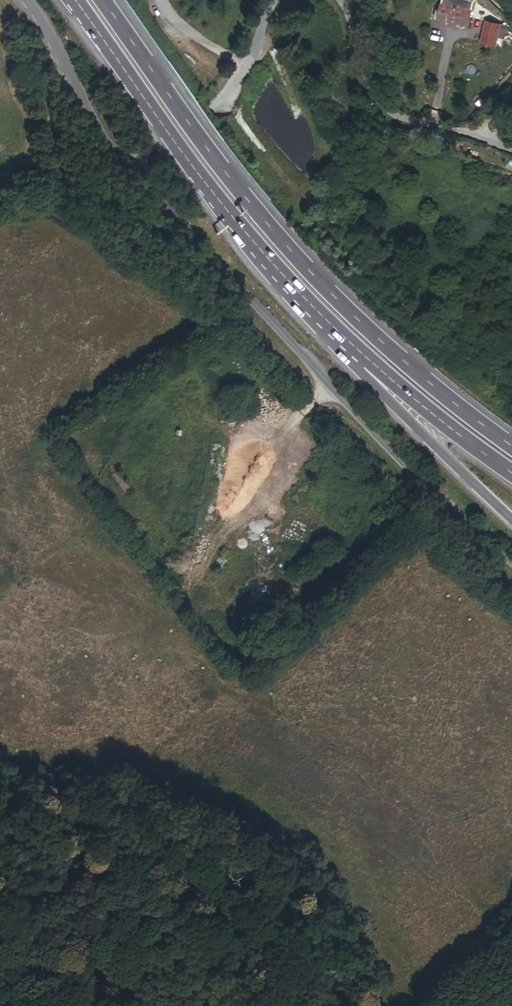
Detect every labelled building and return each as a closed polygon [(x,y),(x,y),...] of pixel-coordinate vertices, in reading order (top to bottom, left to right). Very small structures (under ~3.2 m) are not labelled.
[(466,25),(470,0),(467,0),(440,0),(438,13),(435,12),(434,20),(466,25)] [(494,45),(495,37),(497,23),(483,21),(480,43),(494,45)] [(497,23),(495,37),(499,38),(503,38),(505,24),(497,23)]
